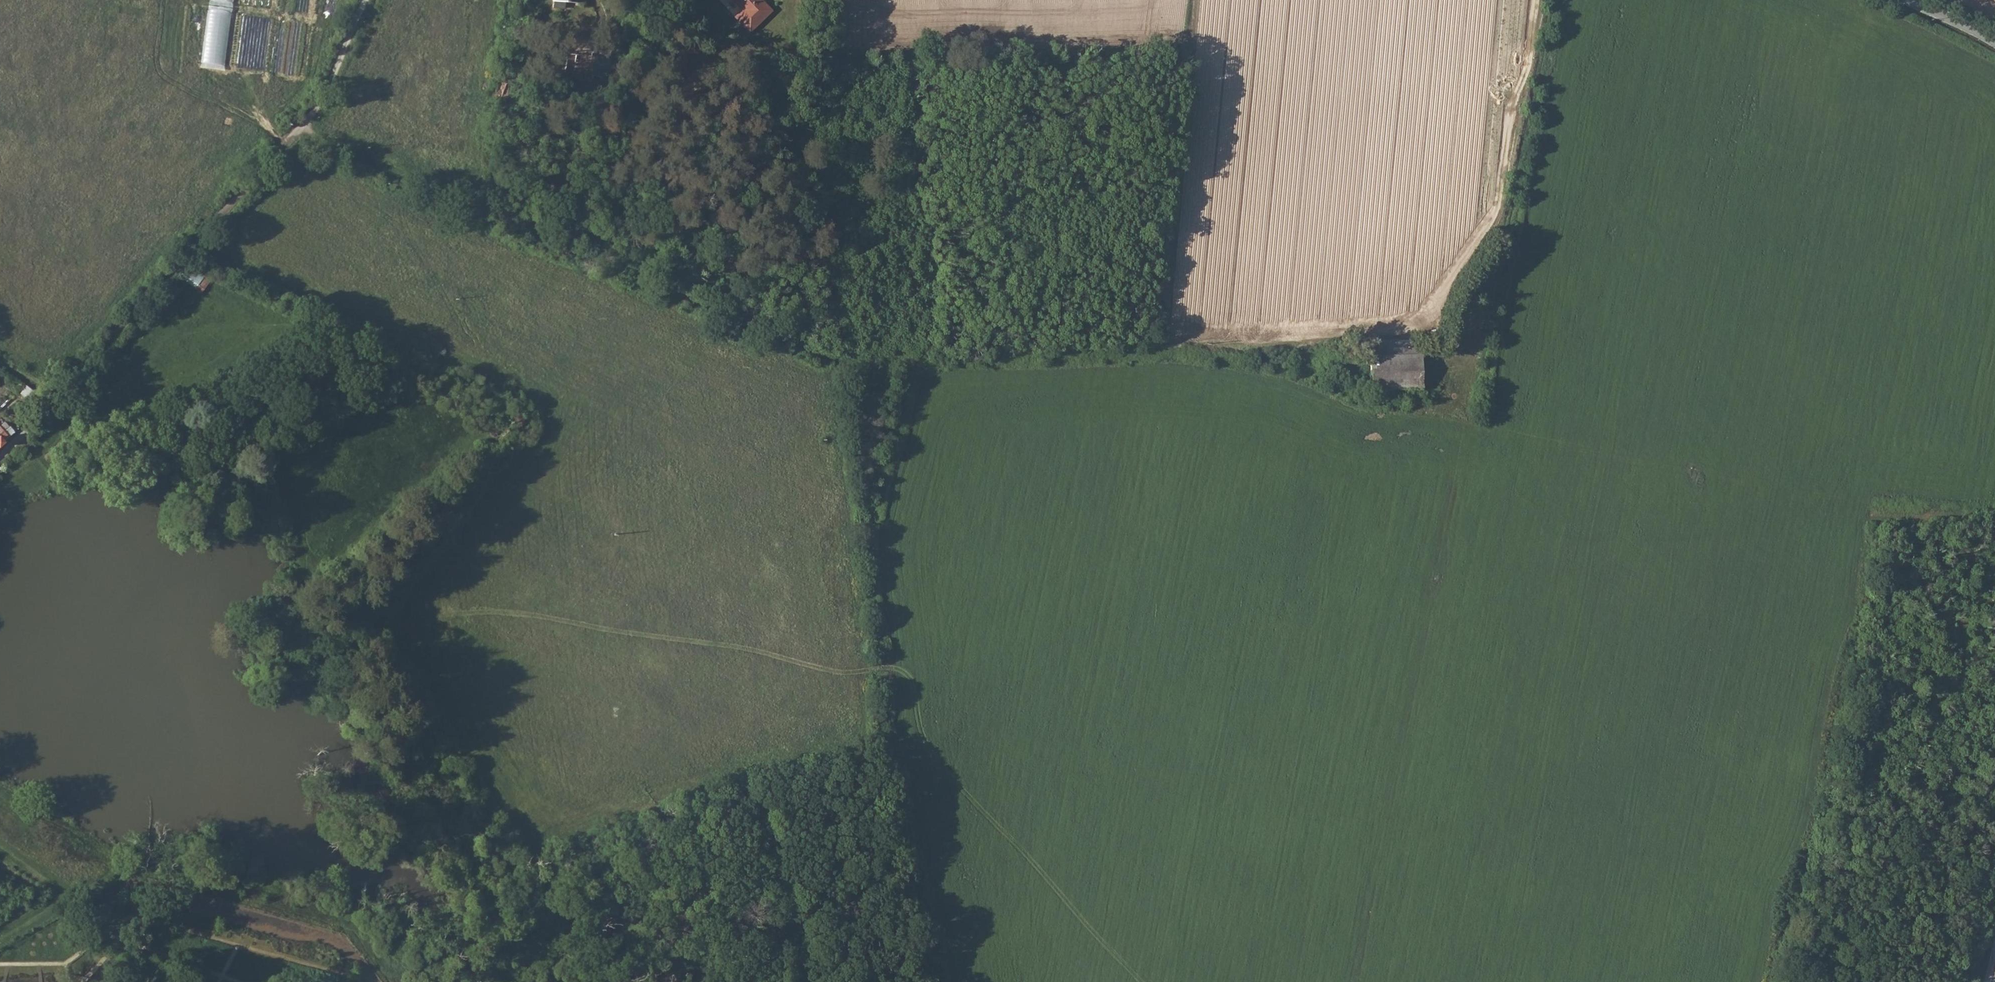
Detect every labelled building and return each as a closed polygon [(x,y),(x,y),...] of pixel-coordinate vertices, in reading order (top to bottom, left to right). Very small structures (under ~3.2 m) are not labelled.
[(749,11),(740,19),(754,34),(777,13),(765,0),(739,0),(749,11)] [(589,81),(589,71),(590,55),(562,54),(561,79),(589,81)] [(192,268),(185,280),(198,287),(204,275),(192,268)] [(1419,339),(1369,340),(1370,388),(1421,387),(1419,339)] [(4,442),(3,440),(8,435),(4,431),(9,426),(4,421),(0,425),(0,445),(4,442)]
